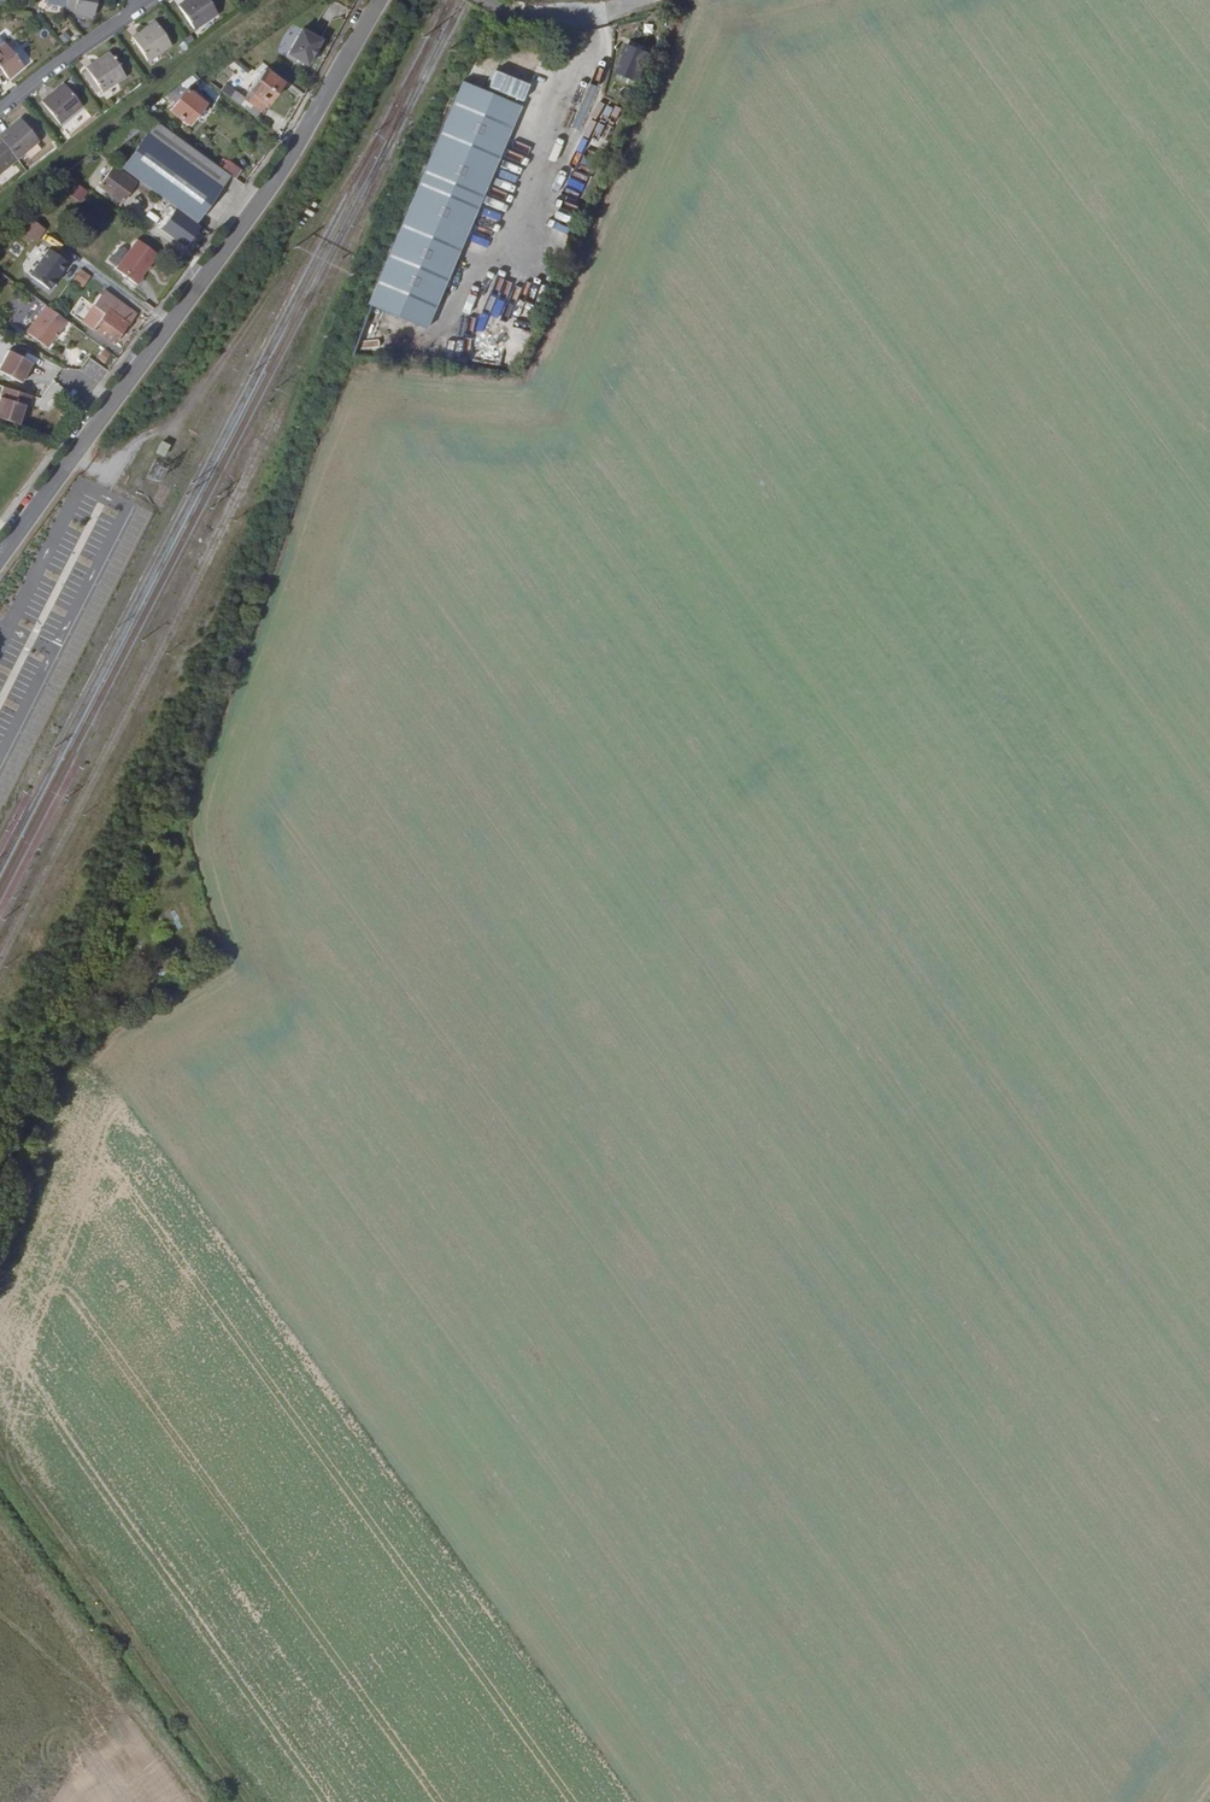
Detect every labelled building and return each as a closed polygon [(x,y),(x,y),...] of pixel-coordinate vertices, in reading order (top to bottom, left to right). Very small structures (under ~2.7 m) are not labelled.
[(72,3),(72,5),(80,7),(80,9),(99,12),(102,0),(54,0),(72,3)] [(224,9),(218,0),(188,0),(185,2),(201,25),(224,9)] [(154,56),(178,40),(162,18),(139,34),(154,56)] [(304,69),(318,43),(298,32),(284,58),(304,69)] [(30,62),(12,40),(0,49),(0,70),(7,65),(15,74),(30,62)] [(109,88),(131,72),(116,49),(93,65),(95,68),(92,70),(105,88),(108,87),(109,88)] [(645,91),(658,63),(633,53),(629,64),(631,65),(624,82),(645,91)] [(231,83),(239,72),(232,67),(225,78),(231,83)] [(250,118),(277,82),(258,69),(238,99),(229,93),(224,99),(250,118)] [(66,120),(88,101),(70,80),(48,98),(66,120)] [(187,130),(204,108),(182,92),(166,113),(187,130)] [(535,118),(476,93),(380,311),(440,336),(535,118)] [(44,137),(27,116),(5,133),(0,138),(0,171),(1,173),(23,155),(44,137)] [(228,178),(136,118),(126,126),(222,188),(228,178)] [(200,221),(222,188),(126,126),(110,135),(89,150),(110,164),(124,173),(126,171),(200,221)] [(118,201),(133,179),(124,173),(110,164),(95,185),(118,201)] [(236,180),(240,173),(231,167),(226,173),(236,180)] [(76,199),(83,189),(66,177),(59,188),(76,199)] [(187,245),(201,225),(176,208),(163,229),(187,245)] [(31,242),(40,229),(26,219),(17,232),(31,242)] [(141,274),(156,253),(134,237),(125,249),(115,264),(113,266),(138,283),(143,276),(141,274)] [(116,245),(108,258),(115,264),(125,249),(120,245),(116,245)] [(28,274),(47,288),(66,261),(46,248),(28,274)] [(135,312),(104,289),(97,299),(128,321),(135,312)] [(81,320),(113,342),(128,321),(97,299),(81,320)] [(47,347),(66,319),(45,305),(25,332),(47,347)] [(32,368),(37,359),(10,346),(0,366),(23,378),(27,369),(29,366),(32,368)] [(65,361),(78,369),(87,353),(73,346),(65,361)] [(105,363),(111,351),(103,347),(97,359),(105,363)] [(521,352),(504,349),(501,364),(519,367),(521,352)] [(34,390),(6,382),(0,403),(0,414),(22,420),(25,409),(28,400),(31,401),(34,390)] [(154,453),(161,456),(166,446),(159,442),(154,453)]
